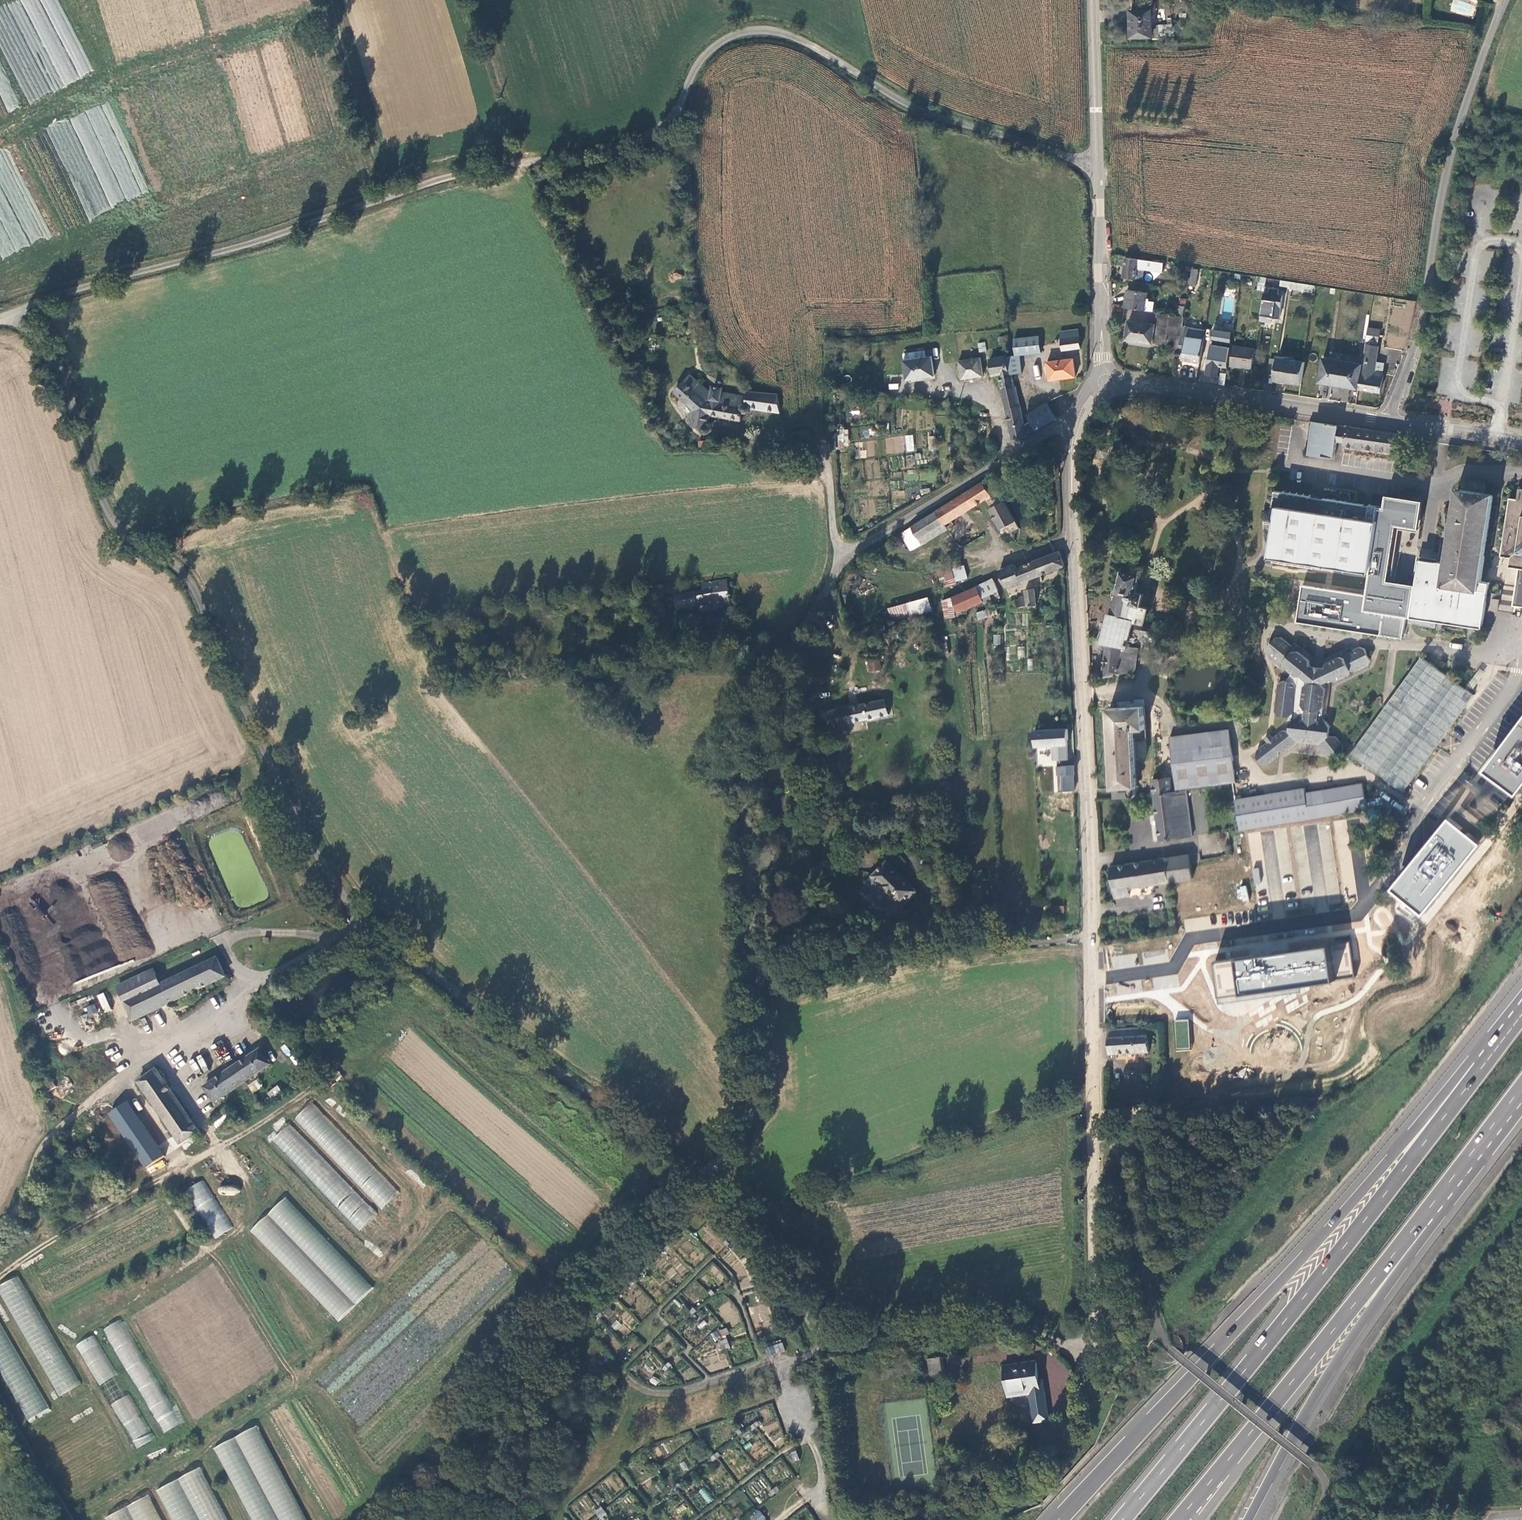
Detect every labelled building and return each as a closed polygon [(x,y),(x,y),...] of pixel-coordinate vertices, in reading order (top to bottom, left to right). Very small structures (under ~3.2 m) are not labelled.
[(1131,12),(1131,38),(1152,38),(1152,12),(1131,12)] [(6,111),(18,107),(11,88),(0,91),(0,92),(6,111)] [(50,126),(84,217),(148,194),(141,175),(133,178),(114,127),(118,126),(110,104),(50,126)] [(0,153),(0,177),(10,177),(10,172),(15,168),(6,155),(4,152),(0,153)] [(51,238),(49,238),(35,197),(30,200),(34,211),(24,198),(27,206),(26,218),(16,218),(3,200),(3,194),(0,186),(0,256),(51,238)] [(1150,261),(1127,258),(1124,278),(1136,280),(1136,278),(1143,279),(1144,270),(1148,271),(1150,261)] [(1192,271),(1190,286),(1196,287),(1198,270),(1193,269),(1192,271)] [(1184,291),(1189,292),(1190,286),(1192,271),(1188,270),(1187,270),(1184,291)] [(1290,282),(1289,287),(1289,289),(1313,292),(1314,285),(1290,282)] [(1265,292),(1263,306),(1271,307),(1269,318),(1280,320),(1284,294),(1279,294),(1280,289),(1272,287),(1271,293),(1265,292)] [(1129,290),(1126,308),(1154,312),(1156,303),(1148,301),(1149,294),(1129,290)] [(1185,307),(1187,307),(1188,299),(1180,298),(1179,305),(1185,307)] [(1407,349),(1413,304),(1391,302),(1386,346),(1407,349)] [(1185,307),(1179,305),(1176,305),(1174,315),(1184,317),(1185,307)] [(1183,326),(1184,317),(1174,315),(1158,312),(1156,324),(1153,342),(1180,347),(1183,326)] [(1153,345),(1153,342),(1156,324),(1127,320),(1124,341),(1153,345)] [(1182,360),(1201,363),(1206,336),(1207,330),(1183,326),(1180,347),(1184,347),(1182,360)] [(1247,336),(1258,338),(1259,329),(1248,327),(1247,336)] [(1381,329),(1368,327),(1367,336),(1380,337),(1381,329)] [(1083,349),(1080,329),(1061,332),(1064,351),(1083,349)] [(1211,344),(1218,345),(1218,342),(1232,344),(1233,332),(1214,329),(1211,344)] [(1014,338),(1016,355),(1021,355),(1042,353),(1041,335),(1014,338)] [(1380,337),(1367,336),(1366,345),(1379,346),(1380,337)] [(978,343),(979,352),(986,351),(984,342),(978,343)] [(1231,347),(1218,345),(1211,344),(1205,376),(1219,377),(1220,366),(1228,367),(1231,347)] [(1231,367),(1253,370),(1256,348),(1234,345),(1231,367)] [(1363,364),(1359,391),(1381,393),(1384,375),(1383,375),(1375,373),(1377,362),(1380,347),(1379,346),(1366,345),(1363,364)] [(904,353),(904,359),(926,356),(926,350),(904,353)] [(993,376),(990,357),(990,353),(982,354),(986,377),(993,376)] [(926,356),(904,359),(907,380),(936,376),(933,355),(926,356)] [(1011,375),(1008,356),(1008,355),(990,357),(993,376),(998,375),(1001,391),(1017,388),(1014,375),(1011,375)] [(1016,355),(1008,356),(1011,375),(1014,375),(1023,374),(1021,355),(1016,355)] [(959,360),(962,380),(984,376),(982,357),(959,360)] [(1048,361),(1050,381),(1077,377),(1075,357),(1048,361)] [(1274,382),(1302,386),(1305,362),(1278,358),(1277,360),(1275,373),(1274,382)] [(1319,384),(1359,391),(1363,364),(1323,358),(1319,384)] [(1269,372),(1275,373),(1277,360),(1271,359),(1269,372)] [(1377,362),(1375,373),(1383,375),(1385,363),(1377,362)] [(691,373),(673,392),(694,410),(691,425),(700,426),(700,430),(701,432),(703,434),(707,435),(710,433),(712,431),(712,428),(711,426),(710,424),(711,415),(741,421),(743,411),(745,412),(747,412),(749,411),(751,410),(751,408),(781,412),(779,393),(747,390),(747,395),(723,391),(724,387),(712,384),(711,391),(691,373)] [(1346,401),(1347,389),(1331,387),(1330,399),(1346,401)] [(1001,391),(1006,409),(1021,406),(1017,388),(1001,391)] [(1030,421),(1036,432),(1058,418),(1048,401),(1026,414),(1030,421)] [(1006,409),(1010,428),(1025,424),(1022,410),(1021,406),(1006,409)] [(1025,424),(1028,436),(1036,432),(1030,421),(1025,424)] [(1315,423),(1310,455),(1335,459),(1337,446),(1337,442),(1343,443),(1345,427),(1315,423)] [(1025,424),(1010,428),(1013,440),(1028,436),(1025,424)] [(1399,454),(1399,435),(1345,427),(1343,443),(1343,446),(1399,454)] [(848,429),(837,429),(837,449),(847,449),(848,429)] [(912,434),(904,435),(906,452),(914,451),(912,434)] [(885,438),(886,453),(902,452),(901,437),(885,438)] [(708,441),(700,440),(700,449),(708,449),(708,441)] [(874,440),(863,441),(865,456),(875,455),(874,440)] [(983,481),(937,511),(946,524),(986,499),(993,495),(983,481)] [(1467,491),(1458,490),(1446,564),(1438,562),(1438,563),(1424,561),(1422,577),(1418,577),(1416,586),(1411,619),(1483,629),(1490,584),(1481,583),(1494,495),(1485,494),(1485,489),(1468,486),(1467,491)] [(1333,499),(1354,500),(1354,491),(1334,491),(1333,499)] [(1521,491),(1519,500),(1510,499),(1501,557),(1511,559),(1509,568),(1519,569),(1513,606),(1521,608),(1521,491)] [(1384,568),(1393,510),(1384,508),(1324,499),(1324,500),(1311,498),(1311,497),(1277,492),(1272,523),(1279,524),(1273,563),(1314,569),(1314,565),(1371,574),(1372,566),(1384,568)] [(1001,502),(993,495),(986,499),(992,507),(1001,502)] [(1371,574),(1367,596),(1302,586),(1297,623),(1402,640),(1406,618),(1411,619),(1416,586),(1389,582),(1397,526),(1419,530),(1423,502),(1399,498),(1386,496),(1384,508),(1393,510),(1384,568),(1372,566),(1371,574)] [(1005,500),(1001,502),(992,507),(989,509),(1004,537),(1016,530),(1012,524),(1016,521),(1005,500)] [(946,524),(937,511),(912,527),(923,544),(949,529),(946,524)] [(912,527),(901,534),(911,551),(923,544),(912,527)] [(1006,589),(1066,566),(1060,550),(1017,567),(1016,563),(999,569),(1006,589)] [(957,582),(952,568),(949,559),(935,563),(943,588),(957,584),(957,582)] [(964,564),(952,568),(957,582),(969,578),(964,564)] [(1132,634),(1142,636),(1142,640),(1162,643),(1165,628),(1145,624),(1150,607),(1141,605),(1143,593),(1135,591),(1139,574),(1122,571),(1117,591),(1113,592),(1112,597),(1115,599),(1112,612),(1109,611),(1102,642),(1107,643),(1103,658),(1101,678),(1135,671),(1138,649),(1131,648),(1131,645),(1129,645),(1132,634)] [(993,578),(978,586),(983,598),(1000,590),(993,578)] [(684,593),(686,607),(697,605),(716,603),(715,599),(730,597),(727,580),(701,583),(702,591),(684,593)] [(942,601),(945,618),(957,616),(957,611),(959,614),(984,602),(983,598),(978,586),(953,596),(942,601)] [(1025,589),(1026,596),(1027,607),(1038,605),(1036,588),(1025,589)] [(686,609),(686,607),(684,593),(674,595),(677,611),(686,609)] [(1027,607),(1026,596),(1019,596),(1019,599),(1015,600),(1016,607),(1027,607)] [(715,599),(716,603),(717,609),(731,607),(730,597),(715,599)] [(909,602),(913,617),(933,611),(929,597),(909,602)] [(893,622),(913,617),(909,602),(889,608),(893,622)] [(997,607),(977,612),(979,619),(999,614),(997,607)] [(700,634),(703,648),(718,645),(716,631),(700,634)] [(946,636),(938,637),(939,644),(947,643),(946,636)] [(1296,644),(1293,648),(1281,638),(1275,639),(1268,648),(1268,654),(1280,663),(1284,663),(1285,668),(1293,674),(1286,682),(1283,682),(1279,685),(1275,712),(1279,716),(1289,718),(1292,722),(1291,723),(1290,732),(1283,731),(1274,739),(1271,735),(1265,739),(1268,743),(1257,751),(1256,757),(1262,765),(1268,765),(1279,757),(1280,752),(1284,753),(1298,742),(1319,745),(1330,758),(1335,759),(1343,753),(1344,747),(1336,737),(1329,737),(1331,728),(1326,722),(1323,717),(1319,717),(1319,712),(1324,709),(1326,689),(1323,685),(1331,681),(1336,682),(1349,676),(1351,671),(1355,673),(1369,666),(1371,661),(1365,650),(1360,648),(1346,654),(1344,650),(1338,653),(1340,657),(1327,663),(1325,669),(1320,671),(1315,670),(1310,666),(1310,661),(1298,652),(1301,648),(1296,644)] [(1475,696),(1422,657),(1352,754),(1404,792),(1475,696)] [(867,672),(880,671),(879,659),(866,660),(867,672)] [(1326,722),(1331,681),(1323,685),(1326,689),(1324,709),(1319,712),(1319,717),(1323,717),(1326,722)] [(831,726),(879,717),(876,702),(850,707),(851,708),(828,712),(831,726)] [(1110,708),(1114,788),(1130,787),(1139,787),(1136,738),(1146,738),(1144,707),(1110,708)] [(819,714),(821,727),(831,726),(828,712),(819,714)] [(1517,796),(1521,789),(1521,720),(1484,772),(1517,796)] [(1034,730),(1035,747),(1061,745),(1059,729),(1034,730)] [(1169,738),(1176,791),(1187,790),(1236,783),(1229,730),(1169,738)] [(790,749),(791,766),(799,766),(797,748),(790,749)] [(1075,775),(1075,766),(1061,766),(1062,785),(1074,785),(1073,775),(1075,775)] [(1153,794),(1174,791),(1171,777),(1151,780),(1153,794)] [(1240,831),(1242,831),(1321,818),(1353,813),(1367,811),(1363,784),(1306,793),(1305,789),(1235,800),(1240,831)] [(1114,788),(1115,800),(1131,798),(1130,787),(1114,788)] [(1193,836),(1187,790),(1176,791),(1174,791),(1153,794),(1160,841),(1193,836)] [(1444,820),(1387,894),(1420,919),(1476,844),(1444,820)] [(126,864),(134,849),(113,838),(105,852),(126,864)] [(1166,858),(1170,883),(1193,879),(1189,855),(1166,858)] [(1166,858),(1110,866),(1115,900),(1130,898),(1129,889),(1170,883),(1166,858)] [(1428,926),(1472,865),(1464,860),(1421,920),(1428,926)] [(894,899),(903,908),(918,893),(887,862),(873,877),(880,886),(878,889),(890,902),(894,899)] [(1239,886),(1238,898),(1246,898),(1247,887),(1239,886)] [(133,954),(136,961),(153,954),(143,930),(135,933),(131,925),(108,934),(119,960),(133,954)] [(1216,1000),(1354,982),(1348,944),(1211,964),(1216,1000)] [(155,970),(117,987),(133,1024),(227,979),(218,957),(161,985),(155,970)] [(104,994),(98,997),(105,1013),(111,1011),(104,994)] [(89,1014),(97,1012),(95,1004),(86,1006),(89,1014)] [(1189,1020),(1175,1019),(1175,1049),(1188,1050),(1189,1020)] [(1149,1053),(1148,1029),(1109,1031),(1110,1056),(1149,1053)] [(215,1104),(272,1065),(261,1047),(203,1086),(215,1104)] [(200,1055),(188,1061),(196,1075),(208,1068),(200,1055)] [(202,1132),(157,1067),(137,1081),(181,1146),(202,1132)] [(331,1076),(325,1080),(330,1087),(336,1083),(331,1076)] [(253,1093),(262,1087),(256,1079),(247,1086),(253,1093)] [(270,1097),(281,1092),(278,1086),(267,1092),(270,1097)] [(399,1194),(313,1104),(296,1120),(382,1211),(399,1194)] [(378,1215),(290,1125),(273,1141),(361,1231),(378,1215)] [(149,1175),(130,1139),(114,1148),(133,1184),(149,1175)] [(233,1227),(204,1180),(186,1192),(216,1238),(233,1227)] [(238,1187),(219,1185),(218,1193),(238,1195),(238,1187)] [(338,1322),(373,1287),(284,1196),(249,1231),(338,1322)] [(672,1242),(666,1248),(669,1251),(675,1245),(672,1242)] [(646,1272),(641,1276),(644,1280),(649,1276),(646,1272)] [(20,1276),(0,1287),(0,1292),(61,1397),(82,1385),(20,1276)] [(636,1277),(630,1283),(633,1286),(639,1280),(636,1277)] [(630,1285),(625,1290),(629,1294),(634,1289),(630,1285)] [(698,1311),(695,1308),(692,1311),(689,1314),(695,1320),(698,1317),(695,1314),(698,1311)] [(601,1312),(595,1318),(598,1321),(604,1315),(601,1312)] [(183,1423),(122,1319),(103,1330),(163,1434),(183,1423)] [(0,1321),(0,1370),(30,1421),(52,1409),(0,1321)] [(722,1338),(718,1331),(712,1335),(717,1342),(722,1338)] [(156,1438),(94,1335),(75,1346),(137,1449),(156,1438)] [(728,1339),(720,1342),(722,1346),(725,1344),(727,1348),(731,1347),(728,1339)] [(782,1342),(774,1344),(776,1352),(784,1349),(782,1342)] [(946,1357),(927,1359),(930,1377),(949,1374),(946,1357)] [(1036,1362),(1004,1367),(1008,1394),(1031,1391),(1034,1411),(1033,1411),(1034,1423),(1049,1421),(1043,1380),(1039,1381),(1036,1362)] [(670,1363),(664,1369),(667,1372),(673,1366),(670,1363)] [(670,1370),(665,1374),(670,1379),(675,1374),(670,1370)] [(757,1422),(751,1427),(754,1430),(760,1425),(757,1422)] [(214,1446),(251,1519),(305,1519),(258,1425),(214,1446)] [(798,1451),(792,1453),(795,1462),(801,1460),(798,1451)] [(718,1452),(712,1457),(715,1461),(721,1456),(718,1452)] [(655,1465),(651,1467),(654,1470),(651,1473),(653,1476),(660,1471),(655,1465)] [(173,1519),(228,1519),(203,1466),(158,1487),(173,1519)] [(679,1484),(672,1489),(675,1493),(682,1487),(679,1484)] [(705,1504),(712,1501),(705,1487),(699,1490),(705,1504)] [(777,1487),(771,1492),(774,1495),(780,1490),(777,1487)] [(110,1519),(163,1519),(151,1495),(108,1515),(110,1519)] [(602,1506),(595,1512),(600,1518),(607,1513),(602,1506)] [(760,1511),(753,1517),(756,1519),(765,1519),(767,1518),(760,1511)]
